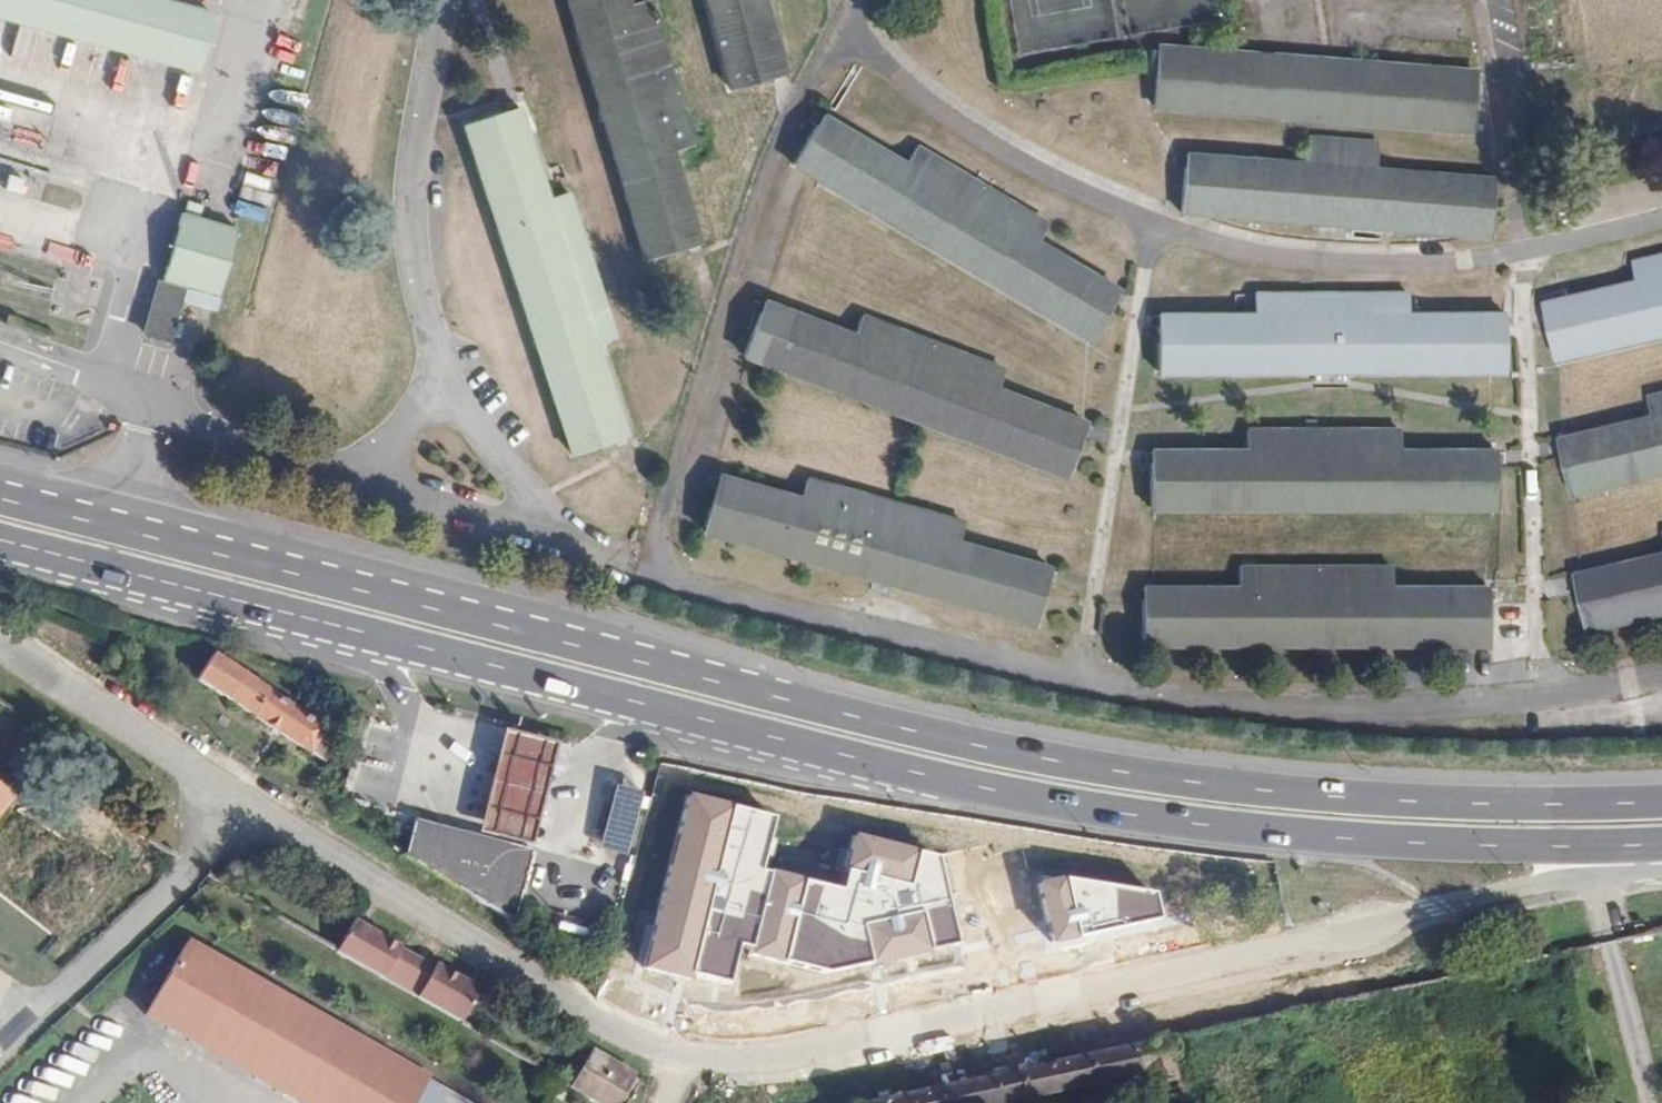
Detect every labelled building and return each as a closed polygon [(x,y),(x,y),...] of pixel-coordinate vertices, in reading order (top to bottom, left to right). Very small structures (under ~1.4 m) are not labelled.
[(156,0),(0,0),(0,17),(198,73),(214,16),(156,0)] [(627,0),(566,0),(644,262),(700,245),(672,152),(691,145),(648,0),(647,0),(628,6),(627,0)] [(728,88),(783,73),(765,0),(704,0),(728,88)] [(1153,108),(1471,130),(1476,71),(1156,46),(1153,108)] [(463,125),(549,392),(607,378),(596,342),(616,335),(569,193),(549,198),(519,108),(463,125)] [(793,164),(1089,341),(1122,290),(1038,242),(1047,224),(916,146),(906,163),(823,115),(793,164)] [(1322,128),(1322,135),(1371,136),(1371,129),(1322,128)] [(1180,214),(1488,238),(1493,177),(1373,168),(1375,144),(1306,137),(1305,162),(1185,155),(1180,214)] [(20,194),(24,179),(8,174),(3,189),(20,194)] [(217,298),(238,229),(184,212),(163,281),(217,298)] [(42,254),(66,262),(70,249),(46,242),(42,254)] [(1544,304),(1557,364),(1661,338),(1661,256),(1633,263),(1636,282),(1544,304)] [(169,345),(186,291),(162,284),(146,338),(169,345)] [(1159,312),(1157,373),(1503,370),(1502,311),(1406,312),(1406,290),(1254,292),(1255,312),(1159,312)] [(997,389),(1002,369),(861,316),(856,330),(854,335),(824,325),(763,302),(747,344),(741,357),(883,410),(1065,477),(1085,423),(997,389)] [(607,378),(549,392),(569,454),(625,437),(607,378)] [(1560,439),(1572,498),(1661,476),(1661,394),(1648,397),(1653,417),(1560,439)] [(1245,450),(1150,450),(1150,511),(1496,509),(1495,449),(1398,450),(1398,429),(1247,429),(1245,450)] [(948,600),(1034,624),(1050,567),(958,542),(962,521),(917,508),(806,478),(801,497),(716,474),(701,530),(948,600)] [(1575,574),(1588,635),(1661,617),(1661,553),(1575,574)] [(1141,587),(1142,647),(1485,645),(1486,585),(1390,584),(1389,565),(1238,565),(1236,586),(1141,587)] [(194,679),(307,754),(325,727),(212,652),(194,679)] [(480,827),(532,840),(543,797),(557,743),(505,730),(491,784),(480,827)] [(601,834),(627,840),(639,794),(613,787),(601,834)] [(11,796),(0,788),(0,809),(11,796)] [(407,851),(514,919),(533,851),(416,814),(407,851)] [(850,978),(755,958),(766,904),(628,875),(616,936),(676,949),(674,963),(703,969),(702,974),(800,994),(797,1007),(855,1019),(863,981),(850,978)] [(423,958),(351,916),(334,947),(406,989),(423,958)] [(196,944),(155,1015),(310,1102),(421,1102),(434,1080),(196,944)] [(478,988),(423,958),(406,989),(460,1020),(478,988)] [(855,1102),(1050,1102),(1142,1085),(1135,1048),(855,1102)] [(634,1076),(588,1050),(569,1084),(603,1102),(619,1102),(634,1076)]
